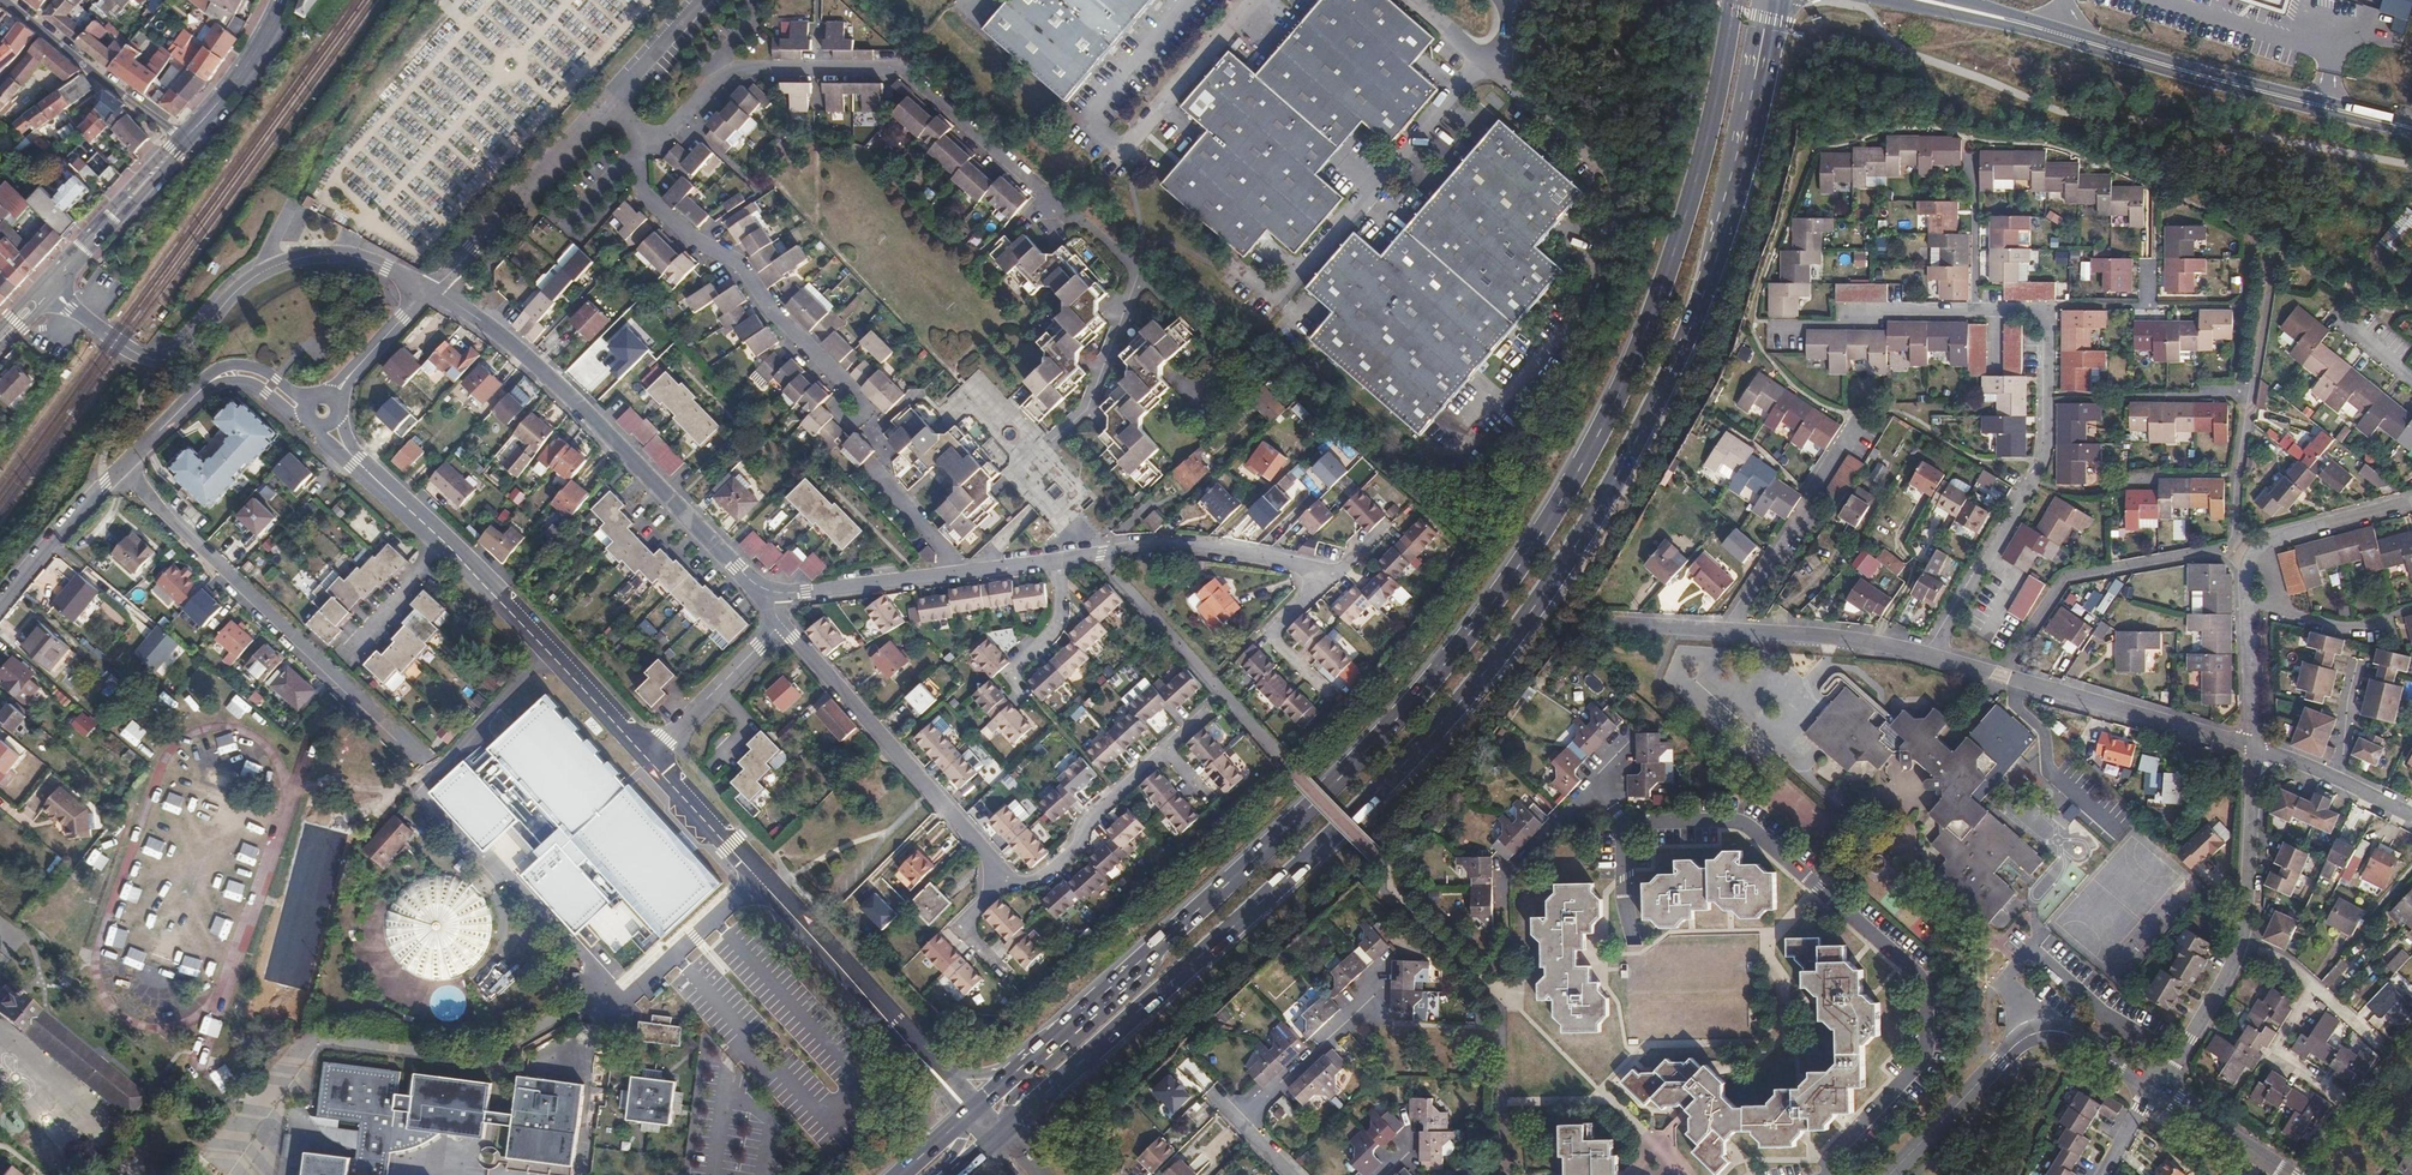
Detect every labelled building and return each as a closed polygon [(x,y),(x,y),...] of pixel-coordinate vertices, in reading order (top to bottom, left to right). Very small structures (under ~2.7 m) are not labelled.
[(40,11),(48,0),(27,0),(40,11)] [(75,39),(94,17),(86,12),(76,22),(68,15),(76,5),(75,4),(79,0),(56,0),(45,15),(75,39)] [(123,5),(116,0),(102,0),(99,4),(112,16),(123,5)] [(140,3),(137,0),(128,0),(127,1),(136,8),(140,3)] [(239,38),(246,24),(237,15),(245,0),(215,0),(214,1),(213,0),(190,0),(219,22),(239,38)] [(305,19),(320,0),(302,0),(296,13),(305,19)] [(983,28),(1066,101),(1111,50),(1112,49),(1155,0),(1008,0),(983,28)] [(1199,143),(1162,185),(1246,257),(1269,230),(1297,255),(1345,199),(1318,174),(1363,122),(1391,146),(1437,90),(1411,65),(1436,38),(1391,0),(1323,0),(1306,19),(1288,40),(1272,58),(1257,75),(1242,63),(1230,52),(1182,107),(1209,131),(1199,143)] [(76,22),(86,12),(76,5),(68,15),(76,22)] [(150,18),(154,13),(146,7),(142,13),(150,18)] [(185,26),(167,12),(160,21),(178,34),(185,26)] [(75,39),(110,68),(124,49),(117,40),(106,50),(104,41),(99,37),(107,29),(96,14),(94,17),(75,39)] [(36,32),(22,22),(1,44),(0,43),(0,72),(13,61),(21,53),(36,32)] [(224,59),(239,38),(219,22),(203,42),(206,44),(224,59)] [(773,59),(801,59),(801,50),(811,51),(811,41),(808,41),(808,36),(808,22),(790,22),(790,23),(790,40),(783,40),(782,40),(782,39),(772,39),(773,59)] [(833,51),(834,59),(873,60),(873,51),(853,50),(853,40),(845,40),(844,22),(827,22),(827,36),(827,40),(824,40),(824,50),(833,51)] [(182,50),(187,43),(194,33),(188,29),(175,46),(182,50)] [(42,37),(30,52),(43,63),(66,82),(82,70),(42,37)] [(162,48),(163,49),(169,41),(163,37),(157,44),(162,48)] [(131,41),(128,44),(135,49),(138,45),(131,41)] [(190,56),(182,50),(175,46),(171,43),(166,50),(173,55),(181,61),(184,63),(190,56)] [(207,81),(224,59),(206,44),(199,51),(187,43),(182,50),(190,56),(184,63),(182,66),(179,70),(186,75),(191,69),(207,81)] [(110,68),(146,94),(153,85),(173,55),(166,50),(163,49),(162,48),(147,68),(135,60),(140,53),(135,49),(128,44),(124,49),(110,68)] [(66,82),(43,63),(38,70),(58,91),(68,84),(66,82)] [(178,116),(207,81),(191,69),(186,75),(179,70),(173,66),(161,83),(164,86),(161,91),(153,85),(146,94),(178,116)] [(20,87),(27,82),(17,70),(11,75),(20,87)] [(58,91),(70,105),(90,90),(80,75),(68,84),(58,91)] [(985,196),(1012,219),(1029,200),(1002,177),(996,184),(990,179),(992,176),(979,164),(976,167),(970,161),(973,158),(967,153),(969,149),(956,137),(953,141),(946,135),(952,128),(939,116),(932,111),(930,114),(923,109),(926,105),(919,99),(917,102),(910,97),(914,93),(899,80),(892,87),(907,100),(894,115),(919,137),(921,136),(934,148),(930,152),(957,176),(954,179),(980,202),(985,196)] [(0,92),(0,113),(2,111),(6,113),(16,103),(15,102),(20,98),(20,96),(18,94),(22,91),(11,81),(0,92)] [(790,111),(808,112),(808,97),(808,93),(811,94),(811,84),(781,83),(781,93),(790,94),(790,111)] [(827,97),(827,112),(845,112),(845,94),(862,94),(862,112),(880,112),(880,97),(880,94),(883,95),(883,84),(824,84),(823,94),(827,94),(827,97)] [(709,139),(725,153),(731,147),(725,142),(737,129),(739,131),(751,118),(749,116),(761,102),(766,107),(772,101),(757,87),(750,93),(747,90),(742,85),(730,98),(733,101),(728,107),(724,104),(706,124),(715,132),(709,139)] [(122,108),(126,105),(105,90),(97,97),(101,102),(97,109),(108,121),(122,108)] [(53,95),(63,110),(70,105),(58,91),(53,95)] [(14,125),(23,134),(31,127),(34,132),(63,110),(53,95),(14,125)] [(24,107),(8,120),(10,123),(27,110),(24,107)] [(108,125),(136,154),(157,132),(142,120),(137,125),(122,108),(108,121),(110,123),(108,125)] [(78,130),(90,143),(108,125),(110,123),(108,121),(97,109),(89,120),(85,124),(83,122),(87,117),(83,113),(77,113),(70,119),(73,122),(78,130)] [(1334,312),(1320,329),(1311,339),(1421,435),(1464,387),(1564,271),(1537,247),(1585,193),(1501,120),(1457,171),(1415,218),(1382,256),(1356,233),(1307,288),(1334,312)] [(64,142),(78,130),(73,122),(58,134),(64,142)] [(40,138),(36,141),(46,151),(48,149),(51,152),(57,147),(52,143),(48,145),(40,138)] [(1887,150),(1887,175),(1900,175),(1900,164),(1920,165),(1920,139),(1887,139),(1887,150)] [(1920,165),(1920,176),(1933,176),(1933,164),(1953,164),(1953,139),(1920,139),(1920,165)] [(694,176),(714,154),(702,143),(691,155),(677,144),(664,159),(677,170),(682,165),(694,176)] [(1868,175),(1887,175),(1887,150),(1854,149),(1854,156),(1854,181),(1854,187),(1867,187),(1868,175)] [(1993,179),(2013,179),(2014,153),(1981,153),(1980,190),(1993,190),(1993,188),(1993,179)] [(2032,191),(2046,191),(2046,165),(2047,154),(2014,153),(2013,179),(2032,179),(2032,191)] [(1854,156),(1822,155),(1821,193),(1834,192),(1835,181),(1854,181),(1854,156)] [(81,158),(74,165),(94,185),(102,178),(81,158)] [(44,186),(55,197),(61,190),(60,189),(68,180),(70,182),(76,175),(65,165),(62,165),(58,169),(58,172),(50,180),(47,181),(45,183),(44,186)] [(2066,203),(2079,203),(2079,177),(2079,166),(2046,165),(2046,191),(2065,191),(2066,203)] [(63,205),(71,213),(92,190),(76,175),(70,182),(68,180),(60,189),(61,190),(55,197),(59,201),(63,205)] [(695,187),(683,177),(663,198),(674,209),(677,207),(699,227),(709,216),(688,196),(695,187)] [(2112,189),(2112,178),(2079,177),(2079,203),(2098,203),(2098,215),(2111,215),(2112,189)] [(37,268),(58,246),(66,237),(51,222),(47,218),(25,239),(11,224),(32,203),(8,179),(0,188),(0,202),(3,204),(0,207),(0,213),(5,218),(0,223),(0,230),(37,268)] [(2013,188),(2013,179),(1993,179),(1993,188),(2013,188)] [(34,188),(26,195),(34,203),(42,196),(34,188)] [(2144,189),(2112,189),(2111,215),(2131,215),(2131,227),(2144,227),(2144,189)] [(309,193),(302,204),(310,209),(317,198),(312,195),(309,193)] [(727,212),(745,201),(740,193),(723,204),(727,212)] [(51,222),(66,237),(80,222),(71,213),(63,205),(59,201),(44,215),(47,218),(51,222)] [(625,201),(613,213),(626,226),(619,233),(627,240),(630,237),(637,243),(651,228),(645,222),(648,218),(641,211),(639,214),(636,211),(625,201)] [(1931,215),(1931,234),(1956,235),(1956,202),(1920,201),(1920,215),(1931,215)] [(768,288),(774,285),(785,277),(784,276),(808,258),(799,246),(781,258),(771,244),(773,242),(763,228),(760,230),(750,216),(757,211),(752,203),(735,214),(739,222),(730,228),(745,252),(749,249),(753,255),(750,258),(757,268),(760,266),(763,270),(758,273),(768,288)] [(2411,231),(2411,211),(2407,208),(2379,243),(2393,254),(2411,231)] [(2111,215),(2111,226),(2131,227),(2131,215),(2111,215)] [(2029,230),(2029,216),(1991,216),(1992,249),(2017,249),(2017,230),(2029,230)] [(1795,251),(1820,251),(1821,233),(1832,233),(1832,218),(1796,218),(1795,251)] [(2167,227),(2167,259),(2193,259),(2193,241),(2204,241),(2204,228),(2167,227)] [(3,248),(9,255),(29,276),(37,268),(0,230),(0,245),(3,248)] [(656,232),(639,249),(640,250),(651,262),(664,274),(665,273),(677,285),(697,266),(678,247),(675,250),(669,245),(672,241),(666,235),(662,238),(656,232)] [(1075,256),(1065,245),(1056,255),(1045,255),(1026,234),(1014,244),(1006,235),(988,250),(1021,286),(1024,285),(1033,296),(1043,287),(1056,288),(1069,303),(1069,313),(1059,323),(1057,321),(1047,330),(1049,332),(1038,342),(1047,350),(1047,364),(1026,383),(1035,393),(1021,407),(1034,422),(1037,419),(1039,422),(1052,410),(1054,412),(1068,399),(1066,397),(1079,385),(1077,383),(1087,373),(1080,365),(1081,353),(1087,347),(1086,346),(1099,334),(1097,333),(1107,323),(1100,314),(1101,303),(1110,294),(1099,283),(1101,280),(1077,254),(1075,256)] [(1941,267),(1967,267),(1967,235),(1956,235),(1931,234),(1931,248),(1942,249),(1941,267)] [(543,291),(513,325),(532,343),(546,328),(540,322),(557,303),(555,301),(575,280),(577,281),(593,262),(575,245),(560,262),(560,265),(564,269),(563,269),(543,291)] [(0,252),(0,266),(19,286),(29,276),(9,255),(3,248),(0,252)] [(2004,282),(2017,282),(2017,264),(2029,264),(2029,249),(2017,249),(1992,249),(1992,283),(2004,283),(2004,282)] [(648,265),(651,262),(640,250),(636,254),(648,265)] [(1820,265),(1820,251),(1795,251),(1783,251),(1783,284),(1809,284),(1809,266),(1820,265)] [(2130,292),(2131,259),(2094,259),(2094,273),(2105,273),(2105,292),(2130,292)] [(2193,259),(2167,259),(2167,292),(2192,293),(2192,273),(2204,273),(2204,259),(2193,259)] [(9,298),(19,286),(0,266),(0,288),(9,298)] [(543,291),(563,269),(559,266),(556,266),(549,273),(545,273),(537,282),(538,286),(543,291)] [(1941,267),(1930,267),(1930,281),(1941,281),(1941,301),(1967,301),(1967,267),(1941,267)] [(716,289),(712,284),(687,300),(695,312),(715,300),(725,314),(719,319),(729,333),(735,329),(744,343),(748,341),(758,356),(779,341),(770,327),(766,329),(757,314),(750,319),(740,305),(747,300),(732,278),(716,289)] [(817,300),(821,295),(810,282),(804,288),(817,300)] [(2056,300),(2056,282),(2017,282),(2004,282),(2004,283),(2004,300),(2056,300)] [(826,348),(831,352),(841,362),(840,364),(846,370),(859,356),(835,332),(839,327),(833,321),(826,316),(829,312),(817,300),(804,288),(802,291),(795,284),(781,299),(787,305),(789,304),(793,308),(789,311),(806,328),(810,325),(814,328),(813,330),(825,342),(823,344),(826,348)] [(1808,298),(1809,284),(1783,284),(1783,285),(1772,286),(1771,318),(1797,318),(1797,298),(1808,298)] [(1888,284),(1873,284),(1837,284),(1836,302),(1888,302),(1888,284)] [(9,298),(0,288),(0,307),(9,298)] [(829,312),(831,311),(834,307),(821,295),(817,300),(829,312)] [(610,320),(592,302),(573,321),(591,340),(610,320)] [(2329,332),(2297,308),(2281,328),(2299,343),(2290,354),(2303,365),(2319,344),(2329,332)] [(169,310),(163,317),(167,320),(173,313),(169,310)] [(826,316),(833,321),(837,317),(831,311),(829,312),(826,316)] [(2064,351),(2090,351),(2090,329),(2104,329),(2104,313),(2064,312),(2064,351)] [(2200,324),(2200,350),(2213,349),(2213,338),(2233,338),(2234,313),(2200,313),(2200,324)] [(1195,336),(1181,322),(1169,334),(1156,320),(1130,344),(1132,346),(1121,356),(1130,366),(1130,377),(1110,395),(1112,397),(1101,407),(1109,416),(1109,429),(1099,439),(1144,488),(1146,486),(1149,488),(1163,476),(1150,460),(1160,449),(1143,430),(1143,417),(1162,399),(1160,397),(1170,387),(1162,377),(1163,366),(1195,336)] [(162,327),(156,322),(151,329),(157,334),(162,327)] [(1928,365),(1928,350),(1928,325),(1888,323),(1888,333),(1888,351),(1911,350),(1911,365),(1928,365)] [(2154,361),(2167,361),(2168,324),(2135,323),(2135,350),(2154,349),(2154,361)] [(1968,366),(1968,376),(1984,376),(1986,376),(1987,324),(1969,324),(1969,325),(1968,366)] [(2005,324),(2004,376),(2022,376),(2023,325),(2005,324)] [(2168,324),(2167,361),(2180,361),(2180,350),(2200,350),(2200,324),(2168,324)] [(1951,365),(1968,366),(1969,325),(1928,325),(1928,350),(1951,350),(1951,365)] [(648,349),(627,327),(607,347),(620,360),(610,371),(618,379),(648,349)] [(894,353),(872,331),(861,342),(883,363),(894,353)] [(1831,373),(1847,374),(1847,358),(1848,333),(1834,333),(1807,333),(1807,358),(1830,358),(1831,373)] [(1871,374),(1888,374),(1888,351),(1888,333),(1848,333),(1847,358),(1870,359),(1871,374)] [(29,344),(23,338),(21,341),(26,346),(29,344)] [(439,368),(456,384),(461,378),(481,357),(473,348),(463,358),(446,343),(430,360),(439,368)] [(2319,344),(2303,365),(2322,379),(2313,392),(2325,402),(2351,370),(2319,344)] [(421,369),(423,368),(403,349),(384,368),(405,387),(421,369)] [(2064,391),(2089,392),(2089,377),(2089,369),(2101,369),(2104,369),(2105,351),(2090,351),(2064,351),(2064,391)] [(774,352),(772,355),(777,361),(781,358),(774,352)] [(830,446),(844,432),(831,419),(830,421),(826,418),(829,414),(820,406),(830,395),(817,383),(814,386),(808,380),(811,377),(792,359),(787,364),(784,368),(777,361),(772,355),(757,370),(770,383),(774,378),(787,389),(785,392),(798,404),(800,402),(812,413),(802,424),(814,436),(817,434),(830,446)] [(781,358),(777,361),(784,368),(787,364),(781,358)] [(423,368),(421,369),(428,376),(434,370),(435,372),(439,368),(430,360),(423,368)] [(481,388),(491,397),(509,379),(489,360),(472,378),(481,388)] [(864,361),(854,371),(851,374),(863,387),(865,385),(868,389),(865,393),(886,414),(905,394),(880,370),(877,373),(864,361)] [(0,384),(0,389),(13,400),(33,377),(18,364),(0,384)] [(2351,370),(2325,402),(2338,412),(2341,409),(2348,400),(2359,410),(2366,416),(2383,395),(2351,370)] [(682,385),(672,376),(670,377),(666,373),(647,391),(661,405),(664,403),(682,385)] [(1755,403),(1771,414),(1786,392),(1758,374),(1738,404),(1749,412),(1755,403)] [(1986,376),(1984,376),(1984,393),(1999,393),(2000,402),(2000,417),(2024,417),(2024,376),(2022,376),(2004,376),(1986,376)] [(814,386),(817,383),(811,377),(808,380),(814,386)] [(682,385),(664,403),(677,416),(693,400),(695,399),(697,397),(688,387),(687,388),(682,385)] [(1287,411),(1263,387),(1249,400),(1272,425),(1287,411)] [(476,393),(487,403),(491,397),(481,388),(476,393)] [(511,392),(495,410),(510,424),(526,406),(511,392)] [(1771,414),(1765,423),(1776,430),(1782,421),(1798,432),(1813,410),(1786,392),(1771,414)] [(1999,393),(1984,393),(1984,401),(2000,402),(1999,393)] [(2366,416),(2357,427),(2370,438),(2380,426),(2397,440),(2411,422),(2411,418),(2383,395),(2366,416)] [(392,397),(375,414),(393,432),(410,414),(392,397)] [(251,465),(273,442),(270,439),(276,433),(245,403),(242,406),(236,400),(216,420),(232,435),(226,441),(229,443),(214,458),(212,456),(207,461),(191,446),(172,466),(178,472),(175,476),(206,506),(212,500),(215,503),(237,480),(234,477),(248,462),(251,465)] [(675,419),(688,432),(707,414),(708,413),(699,403),(698,405),(693,400),(677,416),(675,419)] [(2359,410),(2348,400),(2341,409),(2352,418),(2359,410)] [(2158,442),(2163,442),(2163,404),(2130,404),(2130,431),(2149,431),(2150,442),(2156,442),(2157,441),(2158,442)] [(2195,431),(2196,405),(2163,404),(2163,442),(2176,442),(2176,431),(2195,431)] [(2060,405),(2059,444),(2085,444),(2085,422),(2100,422),(2100,405),(2060,405)] [(2228,405),(2196,405),(2195,431),(2214,431),(2215,443),(2228,442),(2228,405)] [(633,433),(644,422),(631,408),(617,421),(628,432),(630,429),(633,433)] [(958,492),(937,511),(950,524),(942,532),(956,547),(991,515),(989,513),(1000,503),(991,493),(992,482),(1000,473),(991,463),(993,460),(968,434),(966,436),(957,425),(948,434),(936,434),(912,408),(897,421),(903,428),(889,441),(913,466),(915,464),(925,475),(934,466),(945,467),(958,480),(958,492)] [(1810,439),(1826,450),(1840,428),(1813,410),(1798,432),(1792,441),(1804,448),(1810,439)] [(554,432),(531,413),(515,433),(528,445),(523,450),(519,448),(504,466),(518,479),(533,460),(528,456),(533,450),(537,454),(554,432)] [(702,446),(722,427),(713,417),(711,419),(707,414),(688,432),(702,446)] [(1999,433),(1999,457),(2024,457),(2024,417),(2000,417),(1984,416),(1984,433),(1999,433)] [(660,433),(647,420),(644,422),(633,433),(644,444),(647,440),(650,443),(658,435),(660,433)] [(2397,440),(2411,451),(2411,450),(2411,422),(2397,440)] [(2351,431),(2346,427),(2341,433),(2346,437),(2351,431)] [(2270,428),(2265,433),(2300,462),(2311,470),(2319,459),(2311,453),(2308,456),(2304,452),(2294,445),(2293,446),(2270,428)] [(844,444),(862,463),(872,454),(875,451),(856,432),(844,444)] [(2346,437),(2341,433),(2336,439),(2341,443),(2346,437)] [(1730,466),(1739,473),(1750,456),(1753,451),(1733,438),(1727,434),(1706,464),(1717,472),(1724,462),(1730,466)] [(661,459),(671,449),(658,435),(650,443),(644,449),(655,460),(658,457),(661,459)] [(543,461),(550,467),(553,463),(569,444),(562,439),(554,448),(550,446),(541,457),(544,459),(543,461)] [(426,453),(413,440),(394,459),(406,472),(426,453)] [(1287,460),(1265,443),(1254,457),(1257,459),(1252,466),(1271,481),(1287,460)] [(553,463),(572,479),(588,460),(569,444),(553,463)] [(857,468),(862,463),(844,444),(838,449),(857,468)] [(2059,444),(2059,485),(2084,485),(2085,461),(2099,462),(2100,444),(2085,444),(2059,444)] [(2311,445),(2304,452),(2308,456),(2311,453),(2319,459),(2322,456),(2324,454),(2311,445)] [(1193,454),(1195,457),(1203,449),(1201,447),(1193,454)] [(672,471),(674,473),(685,463),(671,449),(661,459),(657,462),(668,473),(672,471)] [(311,473),(290,452),(272,471),(293,491),(311,473)] [(1329,452),(1311,469),(1329,488),(1347,471),(1329,452)] [(1175,471),(1192,488),(1209,472),(1195,457),(1193,454),(1175,471)] [(1822,498),(1837,508),(1864,464),(1849,454),(1822,498)] [(1733,482),(1729,487),(1741,495),(1748,485),(1763,495),(1774,479),(1777,474),(1763,464),(1750,456),(1739,473),(1733,482)] [(2319,459),(2311,470),(2318,476),(2341,495),(2353,480),(2327,459),(2322,456),(2319,459)] [(2364,473),(2363,475),(2375,484),(2381,476),(2359,458),(2353,465),(2364,473)] [(1948,473),(1927,460),(1914,482),(1935,494),(1948,473)] [(447,462),(431,480),(460,507),(476,490),(447,462)] [(1717,472),(1733,482),(1739,473),(1730,466),(1724,462),(1717,472)] [(2300,462),(2288,477),(2305,491),(2318,476),(2311,470),(2300,462)] [(1889,468),(1880,463),(1871,477),(1879,483),(1889,468)] [(474,468),(481,474),(484,471),(477,465),(474,468)] [(526,474),(537,484),(544,474),(533,465),(526,474)] [(1175,471),(1171,474),(1188,491),(1192,488),(1175,471)] [(1991,491),(1998,479),(1985,471),(1978,483),(1991,491)] [(1291,472),(1277,485),(1284,492),(1298,480),(1291,472)] [(719,495),(718,497),(740,519),(759,501),(747,488),(737,478),(736,479),(730,473),(713,490),(719,495)] [(742,473),(737,478),(747,488),(752,483),(742,473)] [(1344,477),(1336,484),(1343,492),(1351,485),(1344,477)] [(2305,491),(2288,477),(2272,495),(2289,510),(2305,491)] [(1967,501),(1974,489),(1954,478),(1939,505),(1958,516),(1967,501)] [(562,492),(554,501),(573,517),(591,496),(572,479),(562,492)] [(788,497),(801,512),(820,494),(821,492),(812,482),(810,484),(806,479),(788,497)] [(1774,479),(1763,495),(1754,510),(1765,518),(1771,508),(1787,519),(1801,497),(1774,479)] [(2192,507),(2192,481),(2159,481),(2159,493),(2159,518),(2172,518),(2172,507),(2192,507)] [(2224,482),(2192,481),(2192,507),(2210,507),(2211,518),(2224,519),(2224,482)] [(1216,518),(1223,525),(1243,506),(1236,498),(1234,500),(1219,484),(1203,501),(1217,516),(1216,518)] [(1345,506),(1370,532),(1386,517),(1385,516),(1360,490),(1345,506)] [(2159,518),(2159,493),(2127,492),(2126,529),(2140,529),(2140,518),(2159,518)] [(592,510),(606,525),(619,512),(622,509),(626,505),(620,500),(621,499),(615,493),(612,495),(610,493),(592,510)] [(801,512),(815,525),(835,505),(826,496),(824,498),(820,494),(801,512)] [(1871,506),(1854,495),(1842,514),(1859,525),(1871,506)] [(1266,496),(1250,512),(1265,528),(1282,513),(1266,496)] [(2058,498),(2037,532),(2060,545),(2071,526),(2084,533),(2093,519),(2058,498)] [(276,518),(256,499),(239,516),(259,535),(276,518)] [(1958,516),(1955,522),(1973,533),(1978,525),(1981,527),(1988,514),(1967,501),(1958,516)] [(1298,521),(1313,537),(1332,518),(1317,502),(1298,521)] [(817,523),(830,536),(849,518),(850,517),(841,507),(839,509),(835,505),(815,525),(817,523)] [(1150,523),(1161,513),(1159,510),(1148,520),(1150,523)] [(500,518),(505,523),(511,516),(506,511),(500,518)] [(606,525),(601,529),(614,543),(629,529),(630,527),(634,524),(629,518),(629,517),(624,512),(621,514),(619,512),(606,525)] [(1159,532),(1170,521),(1161,513),(1150,523),(1159,532)] [(1025,531),(1040,548),(1055,532),(1041,516),(1025,531)] [(849,518),(830,536),(844,550),(864,530),(855,521),(853,523),(849,518)] [(2159,529),(2159,518),(2140,518),(2140,529),(2159,529)] [(1423,519),(1401,541),(1417,557),(1439,534),(1423,519)] [(2025,524),(2004,559),(2025,572),(2038,552),(2051,560),(2060,545),(2037,532),(2025,524)] [(490,525),(477,541),(503,562),(524,537),(511,526),(503,535),(490,525)] [(2374,528),(2335,539),(2342,563),(2364,557),(2368,572),(2384,568),(2377,543),(2374,528)] [(614,543),(607,550),(620,563),(641,543),(643,542),(637,536),(638,536),(634,531),(632,532),(629,529),(614,543)] [(754,553),(757,555),(767,545),(754,531),(740,545),(751,556),(754,553)] [(273,533),(270,537),(275,541),(278,537),(273,533)] [(2377,543),(2384,568),(2407,562),(2411,576),(2411,533),(2377,543)] [(139,552),(124,538),(111,554),(133,574),(151,554),(143,547),(139,552)] [(1315,556),(1319,542),(1310,539),(1298,552),(1315,556)] [(2335,539),(2296,549),(2297,553),(2306,588),(2323,584),(2319,570),(2342,563),(2335,539)] [(1417,557),(1401,541),(1378,564),(1384,570),(1394,580),(1417,557)] [(1667,584),(1690,559),(1670,542),(1647,567),(1667,584)] [(390,543),(376,557),(395,574),(397,577),(411,562),(395,548),(390,543)] [(641,543),(620,563),(621,564),(623,562),(636,575),(656,555),(650,549),(651,549),(646,544),(643,546),(641,543)] [(774,565),(777,563),(783,556),(770,543),(767,545),(757,555),(768,567),(772,563),(774,565)] [(919,554),(928,564),(936,563),(936,554),(927,545),(919,554)] [(1865,547),(1864,548),(1854,562),(1867,572),(1873,564),(1878,557),(1877,557),(1865,547)] [(1885,547),(1877,557),(1878,557),(1883,561),(1888,565),(1896,555),(1885,547)] [(656,555),(636,575),(641,571),(654,584),(676,563),(670,558),(671,557),(667,552),(665,553),(662,550),(656,555)] [(791,570),(793,573),(800,566),(803,563),(790,550),(783,556),(777,563),(788,574),(791,570)] [(1938,550),(1913,592),(1926,600),(1929,596),(1937,600),(1942,593),(1945,594),(1949,587),(1937,579),(1950,557),(1938,550)] [(2306,588),(2297,553),(2279,557),(2290,596),(2307,591),(2306,588)] [(803,563),(800,566),(810,577),(814,574),(817,577),(827,567),(813,554),(803,563)] [(374,555),(361,569),(380,586),(382,588),(395,574),(376,557),(374,555)] [(1698,576),(1695,579),(1717,600),(1735,581),(1707,555),(1692,571),(1698,576)] [(1907,563),(1896,555),(1888,565),(1891,568),(1894,570),(1899,573),(1907,563)] [(1185,586),(1209,562),(1200,561),(1179,581),(1185,586)] [(1891,568),(1888,565),(1883,561),(1879,564),(1882,567),(1880,570),(1889,576),(1894,570),(1891,568)] [(676,563),(654,584),(654,585),(659,581),(672,593),(689,576),(691,574),(686,568),(686,567),(681,562),(678,564),(676,563)] [(157,582),(185,608),(202,589),(188,577),(192,573),(192,571),(187,567),(186,567),(182,571),(174,564),(157,582)] [(1873,564),(1867,572),(1871,575),(1877,567),(1873,564)] [(2205,614),(2230,615),(2231,575),(2224,574),(2224,566),(2190,565),(2190,592),(2192,592),(2205,592),(2205,614)] [(380,586),(361,569),(359,567),(346,581),(364,598),(367,600),(380,586)] [(1378,608),(1400,586),(1394,580),(1384,570),(1362,593),(1372,602),(1378,608)] [(1888,588),(1896,595),(1906,579),(1900,574),(1888,588)] [(73,621),(98,591),(79,575),(53,605),(73,621)] [(2046,584),(2031,575),(2008,612),(2024,621),(2046,584)] [(364,598),(346,581),(341,576),(328,590),(335,597),(351,612),(364,598)] [(689,576),(672,593),(685,607),(705,588),(699,583),(700,582),(694,576),(692,579),(689,576)] [(1014,587),(1013,580),(982,585),(985,608),(1016,603),(1014,587)] [(1216,581),(1199,595),(1206,603),(1199,608),(1210,622),(1216,617),(1222,623),(1239,609),(1226,594),(1230,591),(1226,586),(1223,588),(1216,581)] [(1049,606),(1045,582),(1014,587),(1016,603),(1017,611),(1049,606)] [(1874,613),(1882,618),(1886,611),(1892,602),(1858,582),(1845,602),(1858,610),(1860,608),(1873,615),(1874,613)] [(1108,583),(1084,605),(1093,614),(1100,622),(1124,600),(1108,583)] [(985,608),(982,585),(981,585),(950,590),(950,594),(953,613),(985,608)] [(705,588),(685,607),(698,620),(699,620),(721,599),(711,589),(710,590),(707,586),(705,588)] [(1362,593),(1356,586),(1334,609),(1350,625),(1372,602),(1362,593)] [(412,604),(417,609),(432,622),(443,609),(445,607),(433,597),(425,590),(412,604)] [(2205,592),(2192,592),(2192,614),(2205,614),(2205,592)] [(950,594),(919,599),(920,606),(922,622),(954,617),(953,613),(950,594)] [(906,622),(885,595),(884,595),(866,609),(885,634),(906,622)] [(1206,603),(1199,595),(1193,601),(1199,608),(1206,603)] [(1929,596),(1926,600),(1934,604),(1937,600),(1929,596)] [(335,597),(321,610),(339,626),(352,613),(351,612),(335,597)] [(701,619),(714,632),(717,630),(737,610),(727,600),(725,601),(722,598),(721,599),(699,620),(699,621),(701,619)] [(922,622),(920,606),(910,608),(912,622),(922,622)] [(407,625),(426,643),(439,629),(438,628),(432,622),(417,609),(404,623),(407,625)] [(432,622),(438,628),(450,615),(443,609),(432,622)] [(307,624),(330,646),(344,631),(339,626),(321,610),(307,624)] [(737,610),(717,630),(730,644),(748,627),(745,624),(748,621),(737,610)] [(2115,614),(2111,612),(2105,620),(2109,623),(2115,614)] [(1093,614),(1069,635),(1074,641),(1084,652),(1108,631),(1100,622),(1093,614)] [(1289,630),(1311,652),(1327,636),(1327,635),(1304,614),(1289,630)] [(2204,654),(2230,655),(2230,615),(2205,614),(2192,614),(2190,614),(2190,632),(2205,632),(2204,654)] [(158,623),(165,629),(171,623),(164,617),(158,623)] [(807,631),(827,655),(845,641),(824,617),(807,631)] [(1215,628),(1222,623),(1216,617),(1210,622),(1215,628)] [(2088,627),(2075,619),(2064,637),(2077,645),(2088,627)] [(231,666),(254,640),(232,621),(217,638),(233,651),(225,660),(231,666)] [(70,647),(42,624),(22,647),(50,671),(70,647)] [(426,643),(407,625),(394,639),(396,641),(416,659),(429,646),(426,643)] [(155,670),(179,643),(164,630),(159,626),(136,654),(155,670)] [(2159,649),(2160,632),(2118,632),(2118,673),(2144,673),(2144,650),(2159,649)] [(2345,641),(2312,632),(2308,646),(2318,649),(2314,664),(2304,662),(2298,688),(2308,691),(2306,699),(2323,703),(2326,691),(2332,693),(2337,675),(2331,673),(2332,669),(2336,655),(2337,650),(2342,652),(2345,641)] [(1327,636),(1311,652),(1316,657),(1337,677),(1353,661),(1334,642),(1327,636)] [(1010,662),(1004,656),(989,639),(971,654),(993,678),(1010,662)] [(403,674),(416,659),(396,641),(383,655),(398,669),(403,674)] [(1074,641),(1051,662),(1066,679),(1067,679),(1089,658),(1084,652),(1074,641)] [(1254,644),(1237,661),(1260,683),(1273,670),(1277,666),(1254,644)] [(275,654),(265,646),(248,666),(265,681),(285,658),(277,651),(275,654)] [(912,665),(895,647),(885,655),(879,648),(871,655),(877,662),(876,663),(892,682),(912,665)] [(2411,657),(2379,649),(2377,657),(2382,659),(2381,663),(2377,681),(2376,685),(2370,683),(2362,715),(2395,723),(2404,687),(2394,685),(2398,669),(2408,672),(2411,657)] [(398,669),(383,655),(378,651),(365,665),(384,683),(398,669)] [(2230,705),(2230,655),(2204,654),(2190,654),(2190,671),(2204,671),(2205,695),(2204,705),(2230,705)] [(1146,660),(1142,655),(1135,661),(1139,666),(1146,660)] [(13,657),(0,673),(0,675),(6,680),(4,684),(26,703),(40,687),(30,679),(34,674),(13,657)] [(662,659),(648,672),(664,689),(670,683),(668,681),(669,679),(670,680),(672,678),(673,679),(678,675),(662,659)] [(1051,662),(1027,683),(1036,693),(1043,700),(1066,679),(1051,662)] [(306,682),(289,667),(283,674),(279,670),(269,682),(289,701),(306,682)] [(403,674),(398,669),(384,683),(391,690),(405,675),(403,674)] [(1202,686),(1186,669),(1167,686),(1159,679),(1152,684),(1153,686),(1168,702),(1175,710),(1202,686)] [(227,670),(222,676),(228,681),(233,675),(227,670)] [(1257,686),(1279,708),(1281,706),(1295,692),(1273,670),(1260,683),(1257,686)] [(664,698),(668,694),(665,690),(664,689),(648,672),(647,673),(651,678),(638,691),(655,707),(660,701),(659,699),(661,698),(662,698),(663,697),(664,698)] [(506,676),(502,673),(497,679),(500,681),(506,676)] [(179,687),(168,677),(163,683),(175,692),(179,687)] [(802,695),(786,677),(771,690),(787,709),(802,695)] [(990,680),(973,696),(994,720),(1011,704),(1010,702),(990,680)] [(937,700),(923,683),(907,698),(921,715),(937,700)] [(1133,711),(1145,724),(1168,702),(1153,686),(1129,706),(1133,711)] [(1914,759),(1917,758),(1937,737),(1951,721),(1936,708),(1927,718),(1916,719),(1906,710),(1892,726),(1886,720),(1879,728),(1869,720),(1876,712),(1847,686),(1806,734),(1848,771),(1857,761),(1869,761),(1879,769),(1894,752),(1901,752),(1903,766),(1904,768),(1907,770),(1909,770),(1911,770),(1912,769),(1914,767),(1915,766),(1914,759)] [(1295,692),(1281,706),(1304,728),(1320,712),(1298,689),(1295,692)] [(70,702),(57,691),(53,696),(66,707),(70,702)] [(523,875),(566,921),(601,889),(595,882),(604,873),(573,840),(629,787),(546,698),(490,749),(505,767),(487,784),(465,761),(431,793),(485,852),(519,820),(549,852),(523,875)] [(856,728),(832,699),(817,712),(842,740),(856,728)] [(1592,711),(1597,706),(1592,701),(1588,707),(1592,711)] [(11,703),(0,716),(0,720),(14,732),(27,717),(11,703)] [(1011,704),(994,720),(987,726),(992,732),(999,726),(1015,743),(1032,727),(1016,709),(1011,704)] [(1955,753),(1935,775),(1935,778),(1929,779),(1927,779),(1926,780),(1925,782),(1925,783),(1925,785),(1925,787),(1927,789),(1928,790),(1929,790),(1944,790),(1944,798),(1930,814),(1941,824),(1941,834),(1932,845),(1948,859),(1934,875),(1989,923),(2016,892),(1994,873),(2009,856),(2031,875),(2044,860),(2020,838),(2015,844),(1987,820),(1992,814),(1980,803),(2037,738),(1997,704),(1955,753)] [(1624,720),(1614,709),(1609,705),(1602,711),(1597,706),(1592,711),(1592,722),(1589,726),(1604,741),(1624,720)] [(464,730),(476,715),(466,706),(460,713),(463,716),(457,723),(464,730)] [(2337,719),(2306,707),(2292,745),(2331,761),(2336,749),(2327,745),(2327,744),(2313,739),(2315,732),(2325,735),(2328,728),(2333,730),(2337,719)] [(1110,732),(1125,749),(1126,749),(1149,728),(1145,724),(1133,711),(1110,732)] [(92,738),(101,728),(92,721),(90,723),(81,715),(80,717),(77,715),(72,720),(75,723),(92,738)] [(1583,721),(1578,716),(1573,722),(1578,726),(1583,721)] [(460,729),(450,720),(437,734),(447,743),(460,729)] [(777,736),(783,742),(800,727),(795,720),(777,736)] [(1583,762),(1604,741),(1589,726),(1583,721),(1578,726),(1578,737),(1568,747),(1583,762)] [(939,765),(957,749),(956,749),(932,723),(915,738),(939,765)] [(1205,728),(1188,744),(1208,767),(1223,754),(1226,752),(1205,728)] [(2327,744),(2333,730),(2328,728),(2325,735),(2315,732),(2313,739),(2327,744)] [(768,761),(781,749),(763,731),(759,735),(760,737),(759,738),(757,740),(755,739),(750,745),(754,749),(772,767),(773,766),(768,761)] [(1086,753),(1102,771),(1125,749),(1110,732),(1086,753)] [(2136,746),(2110,738),(2111,735),(2101,732),(2095,753),(2103,755),(2103,758),(2131,766),(2136,746)] [(2384,739),(2370,732),(2366,740),(2362,749),(2357,746),(2353,755),(2377,766),(2385,749),(2381,747),(2384,739)] [(1643,763),(1660,763),(1660,757),(1668,749),(1668,742),(1660,742),(1660,733),(1655,733),(1638,733),(1639,763),(1643,763)] [(26,749),(9,735),(4,741),(2,739),(0,741),(0,781),(1,780),(9,770),(26,749)] [(1940,740),(1937,737),(1917,758),(1921,762),(1932,772),(1935,775),(1955,753),(1951,750),(1940,740)] [(2361,737),(2357,746),(2362,749),(2366,740),(2361,737)] [(1576,770),(1583,762),(1568,747),(1553,763),(1558,767),(1558,778),(1553,783),(1567,796),(1582,781),(1576,775),(1576,770)] [(758,781),(772,767),(754,749),(750,754),(751,755),(749,756),(750,757),(748,759),(746,757),(741,763),(747,769),(758,781)] [(959,752),(957,749),(939,765),(960,788),(977,772),(959,752)] [(1208,767),(1206,769),(1226,793),(1244,778),(1223,754),(1208,767)] [(1058,779),(1062,783),(1074,796),(1097,774),(1082,757),(1058,779)] [(1629,777),(1629,797),(1651,797),(1651,790),(1658,782),(1677,782),(1677,763),(1660,763),(1643,763),(1643,771),(1639,775),(1639,777),(1629,777)] [(765,787),(758,781),(747,769),(743,773),(744,775),(742,776),(742,777),(741,779),(739,777),(733,783),(736,786),(751,801),(765,787)] [(15,775),(9,770),(1,780),(6,785),(15,775)] [(1140,786),(1162,809),(1179,793),(1158,770),(1140,786)] [(879,788),(880,784),(880,783),(878,780),(875,777),(872,776),(869,776),(866,777),(864,780),(862,784),(863,788),(864,790),(867,792),(869,793),(871,793),(873,793),(877,791),(879,788)] [(2188,777),(2166,776),(2165,791),(2163,803),(2185,805),(2188,777)] [(1062,783),(1039,804),(1046,813),(1054,821),(1078,800),(1074,796),(1062,783)] [(632,784),(629,787),(573,840),(604,873),(664,938),(724,884),(632,784)] [(88,809),(61,787),(45,807),(68,826),(71,838),(92,835),(88,809)] [(2312,803),(2282,789),(2271,814),(2291,823),(2293,817),(2331,834),(2339,815),(2328,811),(2335,797),(2318,789),(2312,803)] [(1873,790),(1841,791),(1842,806),(1873,805),(1873,790)] [(1179,793),(1162,809),(1183,832),(1200,817),(1184,798),(1179,793)] [(1672,797),(1660,797),(1660,805),(1672,805),(1672,797)] [(1518,809),(1523,804),(1518,799),(1513,805),(1518,809)] [(1550,818),(1548,816),(1535,803),(1528,809),(1523,804),(1518,809),(1518,820),(1514,824),(1529,839),(1550,818)] [(991,821),(1012,844),(1029,828),(1028,828),(1007,805),(991,821)] [(1146,827),(1144,825),(1130,809),(1107,831),(1112,837),(1122,848),(1146,827)] [(110,817),(101,810),(103,822),(109,827),(114,820),(110,817)] [(1508,819),(1504,814),(1499,819),(1504,824),(1508,819)] [(414,833),(396,816),(365,850),(383,866),(414,833)] [(1508,819),(1504,824),(1504,834),(1494,845),(1498,850),(1509,860),(1529,839),(1514,824),(1508,819)] [(2210,826),(2178,856),(2192,870),(2201,862),(2203,864),(2214,852),(2216,854),(2227,844),(2210,826)] [(1029,828),(1012,844),(1032,868),(1050,852),(1029,828)] [(1128,855),(1122,848),(1112,837),(1089,859),(1092,863),(1104,876),(1128,855)] [(2355,853),(2336,843),(2320,876),(2329,881),(2336,867),(2344,872),(2350,861),(2355,853)] [(2310,855),(2284,844),(2275,863),(2284,867),(2279,876),(2271,873),(2266,885),(2291,897),(2310,855)] [(2401,855),(2382,845),(2379,851),(2376,850),(2361,879),(2384,891),(2401,855)] [(918,850),(898,869),(914,886),(934,867),(918,850)] [(1654,882),(1644,883),(1645,920),(1652,920),(1661,928),(1678,928),(1687,918),(1686,917),(1686,905),(1694,905),(1695,911),(1711,911),(1711,902),(1728,902),(1728,897),(1735,897),(1736,907),(1734,911),(1736,911),(1744,919),(1761,918),(1769,909),(1777,909),(1776,872),(1768,872),(1760,864),(1743,865),(1740,862),(1744,858),(1743,851),(1726,851),(1718,859),(1710,859),(1710,868),(1702,868),(1693,860),(1676,860),(1676,868),(1680,871),(1676,874),(1661,874),(1654,882)] [(1472,879),(1472,887),(1493,886),(1492,857),(1462,857),(1462,864),(1471,873),(1470,878),(1472,879)] [(2350,861),(2344,872),(2339,882),(2346,885),(2358,865),(2350,861)] [(1107,880),(1104,876),(1092,863),(1068,884),(1081,897),(1084,901),(1107,880)] [(490,936),(491,927),(491,926),(490,917),(487,907),(484,901),(479,893),(471,886),(465,882),(461,880),(451,876),(444,875),(439,875),(430,875),(425,877),(419,879),(410,884),(402,890),(395,899),(390,908),(389,913),(388,919),(387,928),(388,938),(392,947),(396,956),(403,964),(407,967),(413,972),(421,975),(430,978),(439,978),(448,977),(454,976),(459,974),(466,971),(466,970),(468,969),(475,963),(482,955),(487,946),(490,936)] [(1068,884),(1065,880),(1041,901),(1057,919),(1081,897),(1068,884)] [(953,903),(932,882),(909,904),(930,926),(953,903)] [(1543,942),(1543,959),(1571,958),(1571,949),(1579,949),(1587,949),(1587,933),(1583,932),(1582,925),(1596,924),(1603,917),(1603,899),(1595,891),(1595,883),(1557,884),(1557,891),(1549,900),(1549,917),(1546,920),(1544,917),(1542,917),(1534,917),(1535,934),(1543,942)] [(1494,925),(1493,910),(1493,886),(1472,887),(1472,897),(1473,918),(1479,918),(1487,925),(1494,925)] [(875,892),(859,907),(881,930),(896,915),(875,892)] [(2391,915),(2397,921),(2411,933),(2407,937),(2411,942),(2411,901),(2407,897),(2391,915)] [(1025,925),(1000,899),(983,915),(1009,941),(1021,929),(1025,925)] [(2362,917),(2337,903),(2324,926),(2349,940),(2362,917)] [(2299,922),(2276,912),(2269,928),(2274,931),(2272,934),(2268,932),(2264,940),(2286,950),(2299,922)] [(2397,921),(2391,915),(2387,919),(2393,925),(2397,921)] [(1365,930),(1370,925),(1366,920),(1361,926),(1365,930)] [(1596,933),(1596,924),(1582,925),(1583,932),(1587,933),(1596,933)] [(1390,946),(1380,935),(1370,925),(1365,930),(1365,941),(1360,945),(1361,946),(1354,952),(1368,967),(1390,946)] [(2173,927),(2171,925),(2164,933),(2166,935),(2173,927)] [(1021,929),(1009,941),(1005,945),(1027,968),(1043,952),(1021,929)] [(2204,953),(2206,950),(2210,942),(2188,929),(2180,943),(2186,947),(2170,973),(2164,969),(2147,997),(2169,1010),(2174,1002),(2175,999),(2179,1001),(2182,1003),(2186,997),(2182,995),(2179,994),(2182,990),(2186,983),(2192,986),(2197,979),(2198,977),(2201,978),(2205,980),(2208,975),(2205,972),(2202,971),(2204,967),(2210,957),(2206,955),(2204,953)] [(939,933),(923,949),(945,972),(961,956),(939,933)] [(1700,1109),(1695,1115),(1692,1117),(1692,1129),(1690,1132),(1701,1144),(1694,1151),(1719,1174),(1730,1162),(1725,1156),(1727,1153),(1727,1151),(1725,1146),(1727,1141),(1737,1131),(1754,1131),(1755,1133),(1764,1142),(1764,1146),(1797,1146),(1797,1141),(1805,1132),(1805,1129),(1830,1129),(1830,1124),(1838,1116),(1838,1113),(1855,1113),(1854,1087),(1866,1086),(1865,1044),(1868,1045),(1877,1035),(1881,1035),(1880,1002),(1876,1002),(1868,994),(1865,994),(1863,969),(1859,969),(1850,961),(1848,961),(1847,945),(1822,945),(1821,937),(1788,938),(1788,956),(1796,957),(1797,960),(1805,969),(1806,987),(1811,987),(1820,996),(1833,996),(1833,1003),(1823,1004),(1823,1020),(1828,1021),(1836,1029),(1840,1029),(1840,1061),(1832,1070),(1812,1071),(1812,1077),(1804,1085),(1804,1098),(1796,1098),(1796,1088),(1779,1088),(1779,1093),(1771,1101),(1771,1104),(1746,1105),(1746,1107),(1738,1107),(1726,1096),(1725,1084),(1726,1083),(1720,1076),(1697,1101),(1700,1109)] [(1571,958),(1543,959),(1543,966),(1548,967),(1571,966),(1571,969),(1578,969),(1578,965),(1579,965),(1579,949),(1571,949),(1571,958)] [(1368,967),(1354,952),(1332,973),(1336,977),(1336,987),(1341,992),(1368,967)] [(2390,968),(2396,974),(2404,966),(2410,960),(2402,954),(2390,968)] [(983,978),(961,956),(945,972),(967,994),(983,978)] [(2341,959),(2323,983),(2331,989),(2349,965),(2341,959)] [(517,977),(501,960),(491,970),(491,971),(487,975),(485,974),(482,978),(497,995),(499,995),(517,978),(517,977)] [(1395,960),(1394,990),(1415,991),(1415,976),(1424,968),(1424,961),(1395,960)] [(1571,966),(1548,967),(1548,975),(1540,983),(1540,999),(1549,1000),(1552,996),(1556,999),(1556,1016),(1565,1024),(1565,1032),(1601,1031),(1601,1023),(1609,1016),(1609,997),(1600,990),(1588,990),(1588,982),(1592,982),(1592,966),(1579,965),(1578,965),(1578,969),(1571,969),(1571,966)] [(649,988),(659,979),(667,972),(663,968),(646,985),(649,988)] [(145,1096),(7,984),(0,993),(0,994),(4,997),(0,1002),(0,1014),(120,1111),(123,1107),(131,1113),(145,1096)] [(2389,984),(2370,1005),(2376,1011),(2375,1015),(2380,1019),(2383,1018),(2390,1012),(2393,1014),(2394,1019),(2398,1024),(2405,1023),(2411,1016),(2411,995),(2407,995),(2403,997),(2397,991),(2397,988),(2394,984),(2389,984)] [(1336,997),(1341,992),(1336,987),(1331,991),(1336,997)] [(2283,1025),(2292,1010),(2288,1007),(2293,1000),(2274,989),(2264,1002),(2259,1000),(2252,1011),(2266,1020),(2267,1019),(2269,1016),(2273,1019),(2283,1025)] [(1393,1020),(1414,1021),(1415,1006),(1423,998),(1423,991),(1415,991),(1394,990),(1393,1020)] [(1340,1009),(1326,994),(1304,1015),(1308,1020),(1307,1030),(1312,1035),(1340,1009)] [(2266,1020),(2252,1011),(2245,1023),(2249,1026),(2240,1040),(2247,1044),(2259,1052),(2264,1045),(2268,1047),(2278,1032),(2268,1026),(2264,1024),(2266,1020)] [(2292,1050),(2307,1059),(2311,1053),(2331,1066),(2341,1050),(2328,1043),(2341,1022),(2326,1012),(2309,1038),(2302,1034),(2292,1050)] [(651,1023),(640,1021),(637,1040),(680,1046),(683,1027),(671,1026),(672,1018),(653,1015),(651,1023)] [(1275,1036),(1280,1031),(1276,1026),(1271,1032),(1275,1036)] [(1303,1034),(1308,1040),(1312,1035),(1307,1030),(1303,1034)] [(1307,1047),(1292,1031),(1285,1037),(1281,1033),(1280,1031),(1275,1036),(1274,1047),(1270,1051),(1285,1067),(1307,1047)] [(2247,1044),(2240,1040),(2236,1047),(2217,1035),(2208,1050),(2228,1063),(2220,1076),(2234,1085),(2247,1065),(2254,1069),(2263,1055),(2259,1052),(2247,1044)] [(1265,1045),(1261,1040),(1255,1045),(1260,1050),(1265,1045)] [(1265,1045),(1260,1050),(1259,1061),(1249,1072),(1263,1087),(1285,1067),(1270,1051),(1265,1045)] [(2341,1050),(2331,1066),(2338,1070),(2336,1074),(2351,1083),(2357,1074),(2359,1070),(2363,1073),(2372,1058),(2360,1051),(2357,1056),(2343,1047),(2341,1050)] [(1347,1064),(1343,1060),(1333,1049),(1311,1069),(1331,1090),(1332,1090),(1336,1086),(1338,1074),(1347,1064)] [(1669,1105),(1675,1105),(1675,1098),(1682,1091),(1691,1095),(1703,1082),(1696,1076),(1704,1069),(1692,1057),(1686,1063),(1684,1062),(1672,1061),(1668,1058),(1655,1072),(1643,1072),(1641,1074),(1635,1069),(1622,1081),(1646,1105),(1653,1098),(1665,1109),(1669,1105)] [(390,1153),(411,1149),(430,1141),(442,1133),(484,1138),(487,1122),(513,1126),(510,1158),(509,1164),(507,1168),(557,1174),(572,1174),(579,1128),(583,1096),(582,1096),(584,1085),(519,1076),(517,1094),(516,1095),(515,1108),(515,1114),(488,1110),(491,1083),(416,1073),(413,1095),(398,1094),(400,1072),(389,1071),(389,1070),(336,1063),(336,1064),(325,1062),(323,1078),(322,1078),(319,1099),(320,1100),(318,1117),(361,1123),(356,1158),(308,1152),(305,1174),(387,1174),(390,1153)] [(1683,1104),(1687,1107),(1691,1112),(1695,1115),(1700,1109),(1697,1101),(1720,1076),(1708,1064),(1704,1069),(1696,1076),(1703,1082),(1691,1095),(1682,1091),(1675,1098),(1675,1105),(1679,1106),(1683,1104)] [(1331,1090),(1311,1069),(1290,1089),(1300,1100),(1305,1104),(1315,1095),(1327,1095),(1331,1090)] [(2280,1107),(2283,1103),(2293,1088),(2286,1084),(2288,1080),(2273,1070),(2264,1084),(2260,1081),(2251,1096),(2263,1103),(2266,1098),(2280,1107)] [(676,1082),(633,1076),(627,1120),(671,1125),(676,1082)] [(1331,1090),(1335,1095),(1336,1094),(1340,1090),(1336,1086),(1332,1090),(1331,1090)] [(2322,1120),(2332,1104),(2317,1095),(2313,1102),(2293,1088),(2283,1103),(2297,1111),(2283,1132),(2298,1141),(2314,1116),(2322,1120)] [(1331,1099),(1335,1095),(1331,1090),(1327,1095),(1331,1099)] [(2081,1092),(2061,1123),(2068,1127),(2059,1143),(2065,1147),(2048,1174),(2077,1174),(2072,1171),(2091,1141),(2083,1136),(2099,1112),(2114,1121),(2124,1106),(2108,1097),(2103,1106),(2081,1092)] [(1426,1124),(1426,1131),(1448,1131),(1448,1113),(1441,1113),(1433,1104),(1433,1098),(1411,1098),(1411,1120),(1422,1120),(1426,1124)] [(123,1107),(120,1111),(127,1117),(131,1113),(123,1107)] [(1372,1117),(1377,1112),(1372,1107),(1368,1113),(1372,1117)] [(1368,1132),(1380,1144),(1383,1147),(1404,1127),(1394,1116),(1389,1111),(1383,1117),(1377,1112),(1372,1117),(1372,1128),(1368,1132)] [(1619,1170),(1619,1155),(1614,1154),(1613,1139),(1587,1139),(1586,1124),(1561,1124),(1562,1156),(1566,1156),(1566,1171),(1593,1172),(1593,1174),(1609,1174),(1609,1171),(1619,1171),(1619,1170)] [(1360,1172),(1363,1174),(1370,1174),(1382,1163),(1375,1155),(1375,1150),(1380,1144),(1368,1132),(1365,1129),(1352,1143),(1356,1147),(1356,1157),(1351,1163),(1360,1172)] [(1422,1161),(1437,1161),(1443,1161),(1444,1147),(1452,1138),(1452,1131),(1448,1131),(1426,1131),(1422,1131),(1422,1161)] [(1173,1152),(1160,1140),(1141,1159),(1153,1171),(1173,1152)] [(2408,1153),(2397,1169),(2404,1174),(2411,1174),(2411,1156),(2408,1153)] [(1182,1160),(1167,1174),(1196,1174),(1197,1174),(1182,1160)] [(9,1167),(3,1174),(19,1174),(9,1167)]
